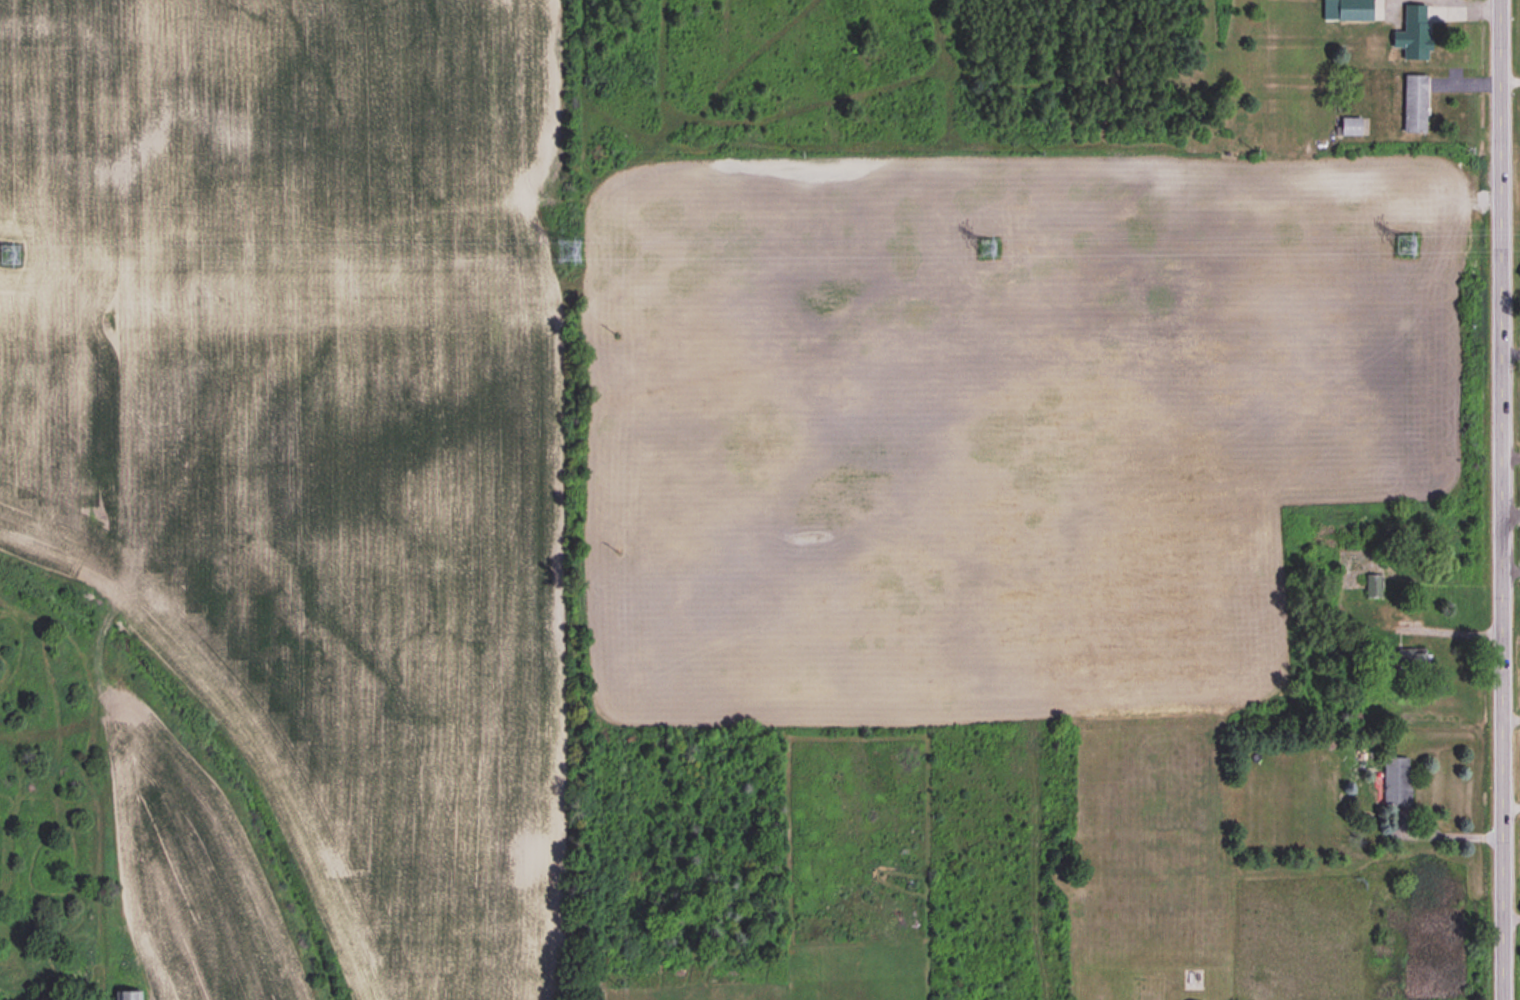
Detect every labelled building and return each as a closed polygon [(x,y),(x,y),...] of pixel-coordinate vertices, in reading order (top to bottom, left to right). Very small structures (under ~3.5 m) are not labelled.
[(1371,21),(1371,0),(1323,0),(1323,21),(1371,21)] [(1404,60),(1427,61),(1429,5),(1404,4),(1403,32),(1393,31),(1392,48),(1404,48),(1404,60)] [(1426,134),(1426,75),(1404,75),(1404,134),(1426,134)] [(1340,136),(1361,136),(1361,118),(1340,118),(1340,136)] [(1382,576),(1366,576),(1366,599),(1382,599),(1382,576)] [(1426,672),(1426,650),(1401,651),(1402,673),(1426,672)] [(1383,758),(1383,807),(1410,807),(1410,758),(1383,758)]
